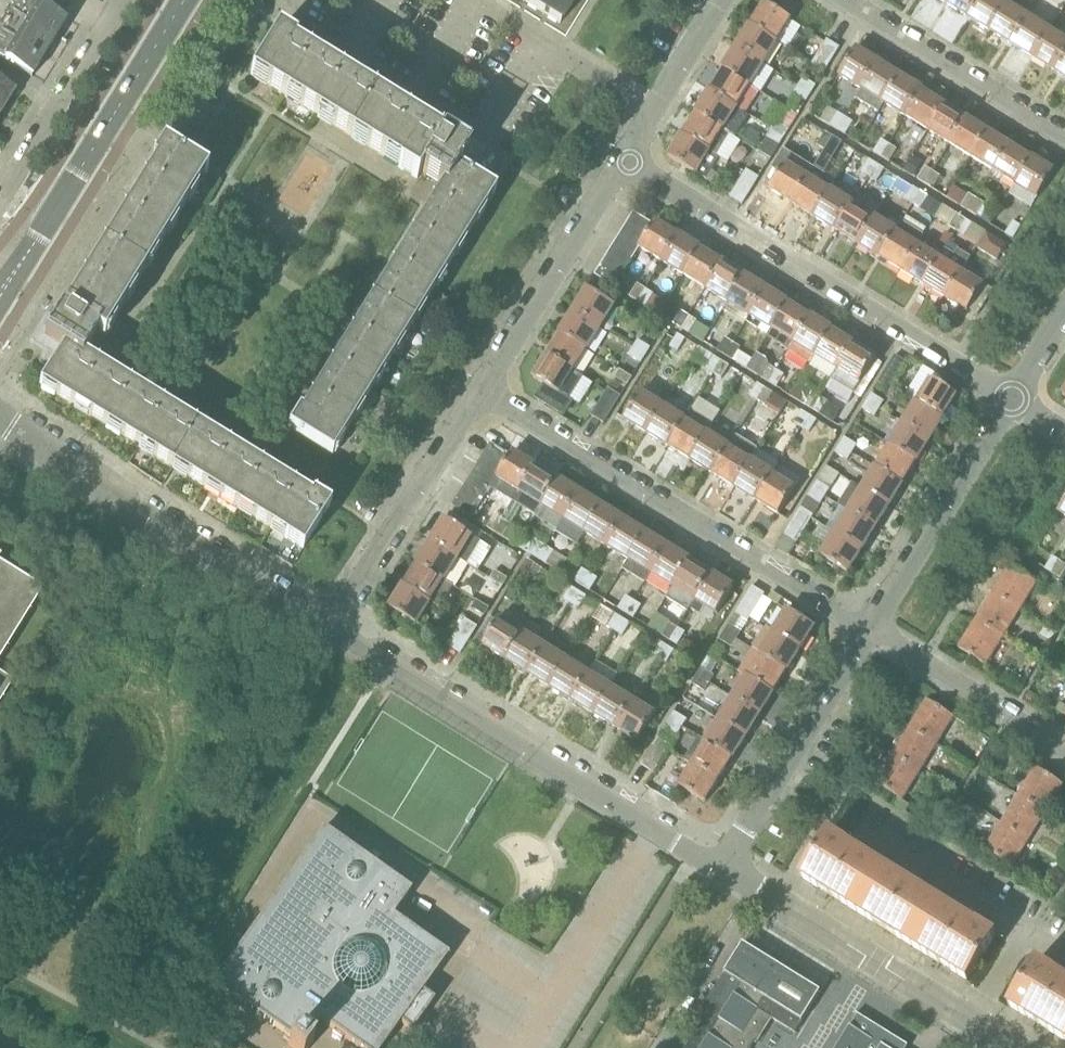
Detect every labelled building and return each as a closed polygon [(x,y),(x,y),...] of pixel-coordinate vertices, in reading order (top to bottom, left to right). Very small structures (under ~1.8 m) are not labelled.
[(24,73),(32,78),(67,21),(34,0),(0,0),(0,58),(24,73)] [(539,11),(546,0),(522,0),(539,11)] [(539,11),(560,24),(575,0),(546,0),(539,11)] [(947,4),(969,17),(980,0),(950,0),(947,4)] [(969,17),(991,31),(1010,0),(980,0),(969,17)] [(991,31),(1012,44),(1028,18),(1033,12),(1014,0),(1010,0),(991,31)] [(766,4),(753,26),(778,43),(792,20),(766,4)] [(1028,18),(1012,44),(1035,58),(1051,32),(1028,18)] [(739,48),(765,64),(778,43),(753,26),(739,48)] [(383,374),(392,360),(394,355),(392,354),(400,339),(404,341),(416,321),(413,319),(421,306),(424,308),(496,192),(459,169),(470,150),(444,133),(439,140),(292,49),(296,42),(279,31),(251,76),(418,178),(421,172),(448,187),(392,278),(307,415),(300,410),(289,429),(333,454),(334,452),(331,451),(340,437),(342,439),(354,421),(351,419),(360,405),(363,407),(374,388),(372,386),(380,372),(383,374)] [(1064,58),(1064,41),(1051,32),(1035,58),(1056,72),(1064,58)] [(828,41),(827,43),(812,67),(824,75),(840,48),(828,41)] [(739,48),(725,71),(751,86),(765,64),(739,48)] [(863,90),(879,65),(857,51),(841,76),(863,90)] [(1056,72),(1064,77),(1064,58),(1056,72)] [(863,90),(885,104),(901,78),(879,65),(863,90)] [(712,93),(737,109),(751,86),(725,71),(712,93)] [(901,78),(885,104),(907,118),(923,92),(901,78)] [(800,86),(812,94),(817,86),(804,79),(800,86)] [(17,92),(0,81),(0,118),(17,92)] [(795,94),(807,101),(812,94),(800,86),(795,94)] [(923,92),(907,118),(929,131),(945,105),(923,92)] [(712,93),(698,114),(724,130),(737,109),(712,93)] [(823,103),(815,115),(827,123),(836,111),(823,103)] [(945,105),(929,131),(951,145),(967,119),(945,105)] [(698,114),(684,137),(717,157),(731,134),(724,130),(698,114)] [(839,114),(831,126),(839,130),(846,119),(839,114)] [(846,119),(839,130),(846,135),(854,123),(846,119)] [(967,119),(951,145),(973,158),(989,133),(967,119)] [(773,130),(785,137),(790,130),(777,122),(773,130)] [(768,137),(780,145),(785,137),(773,130),(768,137)] [(989,133),(973,158),(995,172),(1011,146),(989,133)] [(819,146),(826,151),(834,138),(826,134),(819,146)] [(706,180),(719,158),(717,157),(684,137),(671,158),(706,180)] [(841,143),(834,138),(826,151),(834,155),(841,143)] [(882,141),(875,153),(883,158),(890,146),(882,141)] [(41,385),(140,447),(142,443),(156,452),(154,455),(174,468),(176,465),(190,473),(188,476),(205,487),(207,484),(221,493),(220,496),(239,508),(241,505),(254,513),(253,516),(271,528),(273,525),(287,534),(285,537),(303,548),(330,505),(312,494),(308,500),(82,360),(97,334),(105,339),(208,173),(164,145),(154,163),(161,167),(68,314),(61,310),(45,336),(64,348),(41,385)] [(890,146),(883,158),(890,162),(897,150),(890,146)] [(1011,146),(995,172),(1017,185),(1033,160),(1011,146)] [(754,159),(767,167),(771,160),(759,152),(754,159)] [(913,177),(921,163),(913,158),(904,171),(913,177)] [(1033,160),(1017,185),(1039,199),(1055,174),(1033,160)] [(863,173),(870,177),(878,165),(870,161),(863,173)] [(792,203),(808,178),(787,164),(771,190),(792,203)] [(885,170),(878,165),(870,177),(878,182),(885,170)] [(926,185),(934,173),(926,168),(919,180),(926,185)] [(747,171),(732,195),(731,197),(743,205),(760,179),(747,171)] [(934,173),(926,185),(934,189),(941,177),(934,173)] [(792,203),(815,217),(831,192),(808,178),(792,203)] [(906,200),(914,205),(922,193),(914,188),(906,200)] [(831,192),(815,217),(837,231),(852,205),(831,192)] [(929,197),(922,193),(914,205),(921,209),(929,197)] [(970,195),(962,207),(970,212),(977,200),(970,195)] [(977,200),(970,212),(977,216),(984,204),(977,200)] [(852,205),(837,231),(858,244),(874,219),(852,205)] [(880,210),(874,219),(858,244),(880,258),(901,224),(880,210)] [(628,224),(648,236),(655,225),(635,212),(628,224)] [(950,227),(957,232),(965,220),(958,215),(950,227)] [(972,224),(965,220),(957,232),(965,236),(972,224)] [(648,236),(641,247),(641,248),(663,262),(679,236),(657,222),(655,225),(648,236)] [(901,224),(880,258),(902,272),(918,246),(925,236),(902,222),(901,224)] [(1014,223),(1007,235),(1014,239),(1021,227),(1014,223)] [(622,234),(641,247),(648,236),(628,224),(622,234)] [(998,261),(1008,246),(987,233),(978,248),(998,261)] [(622,234),(615,244),(635,256),(640,247),(641,248),(641,247),(622,234)] [(663,262),(685,275),(701,249),(679,236),(663,262)] [(609,254),(628,266),(635,256),(615,244),(609,254)] [(918,246),(902,272),(924,285),(941,260),(918,246)] [(723,263),(701,249),(685,275),(707,289),(723,263)] [(609,254),(603,264),(622,276),(628,266),(609,254)] [(941,260),(924,285),(947,299),(962,273),(941,260)] [(707,289),(729,302),(745,277),(723,263),(707,289)] [(622,276),(603,264),(596,275),(615,287),(622,276)] [(962,273),(947,299),(969,313),(985,287),(962,273)] [(750,316),(751,316),(767,290),(745,277),(729,302),(740,310),(736,316),(746,322),(750,316)] [(638,285),(631,296),(639,301),(646,290),(638,285)] [(590,290),(576,312),(602,328),(616,305),(590,290)] [(646,290),(639,301),(647,306),(654,295),(646,290)] [(789,304),(767,290),(751,316),(773,330),(789,304)] [(779,345),(790,351),(811,318),(789,304),(773,330),(784,337),(779,345)] [(562,334),(588,350),(602,328),(576,312),(562,334)] [(682,312),(675,324),(682,328),(690,316),(682,312)] [(690,316),(682,328),(690,333),(697,321),(690,316)] [(833,331),(811,318),(790,351),(811,364),(816,357),(833,331)] [(816,357),(838,370),(854,344),(833,331),(816,357)] [(562,334),(549,356),(574,372),(588,350),(562,334)] [(679,352),(687,339),(680,335),(672,347),(679,352)] [(726,356),(734,343),(725,338),(718,351),(726,356)] [(634,348),(647,356),(652,348),(639,340),(634,348)] [(742,348),(734,343),(726,356),(747,369),(753,360),(739,351),(742,348)] [(832,380),(855,394),(876,360),(877,358),(854,344),(838,370),(832,380)] [(630,355),(642,363),(647,356),(634,348),(630,355)] [(535,378),(551,388),(570,400),(584,378),(574,372),(549,356),(535,378)] [(896,383),(907,365),(908,364),(896,356),(884,375),(896,383)] [(708,369),(715,374),(723,362),(715,357),(708,369)] [(876,360),(855,394),(862,398),(883,364),(876,360)] [(723,362),(715,374),(723,379),(731,366),(723,362)] [(770,366),(762,378),(770,383),(777,371),(770,366)] [(923,367),(906,395),(918,402),(944,418),(957,396),(944,388),(939,384),(942,379),(923,367)] [(616,377),(629,385),(633,378),(620,370),(616,377)] [(777,371),(770,383),(777,387),(785,375),(777,371)] [(891,391),(896,383),(884,375),(879,383),(891,391)] [(751,396),(759,401),(767,388),(759,384),(751,396)] [(626,418),(648,432),(664,407),(663,406),(652,399),(656,393),(645,387),(626,418)] [(609,388),(604,396),(617,404),(622,396),(609,388)] [(774,393),(767,388),(759,401),(766,406),(774,393)] [(774,393),(766,406),(780,414),(788,402),(774,393)] [(814,410),(821,398),(814,393),(806,405),(814,410)] [(872,394),(867,402),(880,410),(885,402),(872,394)] [(617,404),(604,396),(592,415),(605,423),(617,404)] [(829,402),(821,398),(814,410),(821,415),(829,402)] [(686,420),(690,415),(667,400),(663,406),(664,407),(648,432),(670,446),(676,436),(686,420)] [(875,418),(880,410),(867,402),(862,410),(875,418)] [(918,402),(905,424),(930,439),(935,432),(944,418),(918,402)] [(795,423),(803,428),(811,416),(803,411),(795,423)] [(676,436),(670,446),(692,459),(708,434),(713,426),(692,412),(690,415),(686,420),(676,436)] [(818,420),(811,416),(803,428),(811,433),(818,420)] [(708,434),(692,459),(714,473),(729,447),(734,441),(724,435),(728,427),(716,420),(713,426),(708,434)] [(898,434),(891,446),(917,461),(926,447),(930,439),(905,424),(898,420),(892,430),(898,434)] [(729,447),(714,473),(736,487),(752,461),(751,461),(759,449),(737,436),(734,441),(729,447)] [(845,438),(840,445),(853,453),(857,445),(845,438)] [(506,465),(513,455),(493,443),(486,453),(506,465)] [(848,460),(853,453),(840,445),(836,452),(848,460)] [(891,446),(877,468),(903,484),(908,476),(917,461),(891,446)] [(498,477),(492,486),(490,489),(514,503),(537,465),(514,452),(513,455),(506,465),(499,475),(498,477)] [(499,475),(506,465),(486,453),(480,464),(499,475)] [(758,500),(774,474),(752,461),(736,487),(758,500)] [(492,486),(498,477),(499,475),(480,464),(473,474),(492,486)] [(537,465),(514,503),(536,516),(542,505),(558,479),(537,465)] [(877,468),(864,490),(890,505),(899,491),(903,484),(877,468)] [(486,496),(490,489),(492,486),(473,474),(467,485),(486,496)] [(774,474),(758,500),(780,514),(796,488),(774,474)] [(558,479),(542,505),(536,516),(535,517),(548,525),(549,524),(557,529),(565,518),(581,493),(558,479)] [(818,481),(813,489),(826,496),(830,489),(818,481)] [(853,483),(839,505),(850,512),(876,528),(880,520),(890,505),(864,490),(853,483)] [(479,507),(486,496),(467,485),(460,495),(479,507)] [(813,489),(809,496),(821,504),(826,496),(813,489)] [(603,506),(581,493),(565,518),(557,529),(556,531),(579,545),(579,544),(586,548),(591,539),(584,535),(586,532),(587,532),(603,506)] [(473,518),(479,507),(460,495),(454,506),(473,518)] [(625,520),(603,506),(587,532),(608,545),(609,546),(625,520)] [(802,508),(797,515),(810,523),(814,516),(802,508)] [(850,512),(837,534),(862,550),(871,535),(876,528),(850,512)] [(495,515),(487,527),(495,532),(503,520),(495,515)] [(797,515),(785,534),(798,542),(810,523),(797,515)] [(433,542),(458,558),(468,565),(482,542),(447,520),(433,542)] [(503,520),(495,532),(503,537),(511,525),(503,520)] [(610,560),(617,551),(630,559),(646,534),(625,520),(609,546),(608,545),(602,555),(610,560)] [(668,547),(646,534),(630,559),(640,565),(635,574),(638,576),(647,581),(652,573),(668,547)] [(823,555),(823,556),(832,561),(836,563),(849,571),(862,550),(837,534),(829,546),(823,555)] [(539,559),(547,546),(539,542),(536,546),(523,538),(517,547),(531,555),(539,559)] [(468,565),(458,558),(433,542),(419,564),(445,580),(453,586),(455,588),(469,566),(468,565)] [(547,546),(539,559),(561,573),(568,562),(553,553),(554,551),(547,546)] [(652,573),(674,586),(690,561),(668,547),(652,573)] [(1052,574),(1060,561),(1053,556),(1045,569),(1052,574)] [(711,574),(690,561),(674,586),(696,600),(711,574)] [(1060,561),(1052,574),(1064,582),(1064,564),(1060,561)] [(44,590),(0,563),(0,661),(44,590)] [(419,564),(406,586),(432,602),(441,608),(453,586),(445,580),(419,564)] [(543,569),(536,564),(528,577),(536,581),(543,569)] [(993,593),(1020,610),(1037,582),(1010,565),(993,593)] [(584,569),(576,581),(583,586),(591,574),(584,569)] [(496,571),(491,578),(504,586),(508,579),(496,571)] [(591,574),(583,586),(591,590),(598,578),(591,574)] [(734,588),(711,574),(696,600),(690,608),(700,615),(706,606),(718,613),(734,588)] [(499,593),(504,586),(491,578),(487,585),(499,593)] [(432,602),(406,586),(392,608),(418,624),(432,602)] [(753,586),(741,606),(753,613),(764,596),(765,594),(753,586)] [(564,599),(572,604),(580,591),(572,587),(564,599)] [(587,596),(580,591),(572,604),(579,608),(587,596)] [(993,593),(976,620),(1003,637),(1020,610),(993,593)] [(626,596),(619,608),(627,613),(634,601),(626,596)] [(485,615),(490,608),(477,601),(473,608),(485,615)] [(634,601),(627,613),(635,618),(643,606),(634,601)] [(741,606),(737,613),(749,621),(753,613),(741,606)] [(507,609),(485,646),(488,647),(493,650),(507,659),(523,634),(529,623),(507,609)] [(775,634),(801,649),(815,626),(790,611),(775,634)] [(608,626),(616,631),(624,618),(616,614),(608,626)] [(631,623),(624,618),(616,631),(623,636),(631,623)] [(466,619),(451,644),(450,646),(462,653),(478,627),(466,619)] [(986,664),(1003,637),(976,620),(959,648),(986,664)] [(671,623),(663,635),(671,640),(678,628),(671,623)] [(730,624),(725,632),(737,640),(742,632),(730,624)] [(1051,641),(1056,632),(1044,625),(1039,633),(1051,641)] [(678,628),(671,640),(678,645),(686,633),(678,628)] [(767,629),(754,650),(787,671),(801,649),(775,634),(767,629)] [(652,654),(659,658),(667,646),(645,632),(640,641),(637,645),(651,654),(652,654)] [(725,632),(720,639),(730,646),(733,647),(737,640),(725,632)] [(523,634),(507,659),(523,669),(529,673),(549,641),(540,636),(539,635),(535,641),(523,634)] [(549,641),(529,673),(537,678),(551,686),(567,661),(556,654),(561,645),(550,638),(549,640),(549,641)] [(675,650),(667,646),(659,658),(667,663),(675,650)] [(787,671),(754,650),(740,672),(748,677),(773,693),(787,671)] [(1032,656),(1029,661),(1036,665),(1039,660),(1032,656)] [(567,661),(551,686),(566,695),(573,700),(589,674),(567,661)] [(702,668),(698,676),(710,683),(715,676),(702,668)] [(0,673),(0,701),(13,681),(0,673)] [(589,674),(573,700),(581,705),(595,713),(610,688),(589,674)] [(705,691),(710,683),(698,676),(693,683),(705,691)] [(748,677),(735,699),(760,714),(773,693),(748,677)] [(610,688),(595,713),(610,723),(617,727),(633,701),(632,701),(636,694),(626,688),(622,695),(610,688)] [(735,699),(721,720),(747,736),(760,714),(735,699)] [(956,717),(954,716),(928,700),(910,728),(938,745),(956,717)] [(633,701),(617,727),(625,731),(639,741),(655,715),(633,701)] [(675,712),(671,719),(683,727),(688,720),(675,712)] [(678,735),(683,727),(671,719),(666,727),(678,735)] [(733,758),(747,736),(721,720),(708,742),(733,758)] [(910,728),(893,755),(922,772),(938,745),(910,728)] [(693,766),(694,764),(719,780),(733,758),(708,742),(699,737),(685,760),(693,766)] [(655,773),(656,771),(671,746),(659,739),(642,765),(655,773)] [(922,772),(893,755),(876,783),(904,800),(922,772)] [(694,764),(693,766),(681,786),(706,802),(719,780),(694,764)] [(1019,795),(1047,812),(1064,784),(1037,767),(1019,795)] [(1019,795),(1002,822),(1030,839),(1047,812),(1019,795)] [(899,798),(894,805),(907,813),(911,806),(902,800),(899,798)] [(1013,867),(1030,839),(1002,822),(985,850),(1013,867)] [(215,983),(242,1002),(248,993),(280,1016),(274,1025),(293,1038),(288,1045),(292,1047),(308,1047),(313,1041),(307,1036),(319,1019),(360,1047),(382,1047),(400,1022),(412,1031),(434,999),(422,990),(448,955),(393,915),(411,890),(384,871),(377,880),(345,857),(351,848),(324,828),(215,983)] [(996,936),(848,844),(830,833),(828,836),(817,853),(802,878),(969,981),(995,939),(994,939),(996,936)] [(231,959),(245,940),(234,932),(220,952),(231,959)] [(755,1043),(757,1044),(772,1020),(795,1034),(821,992),(744,944),(708,1001),(693,1025),(679,1047),(752,1047),(755,1043)] [(1055,972),(1038,961),(1036,964),(1035,964),(1025,981),(1025,982),(1010,1006),(1064,1040),(1064,978),(1055,972)] [(856,1014),(856,1015),(857,1016),(838,1047),(911,1047),(856,1014)]
